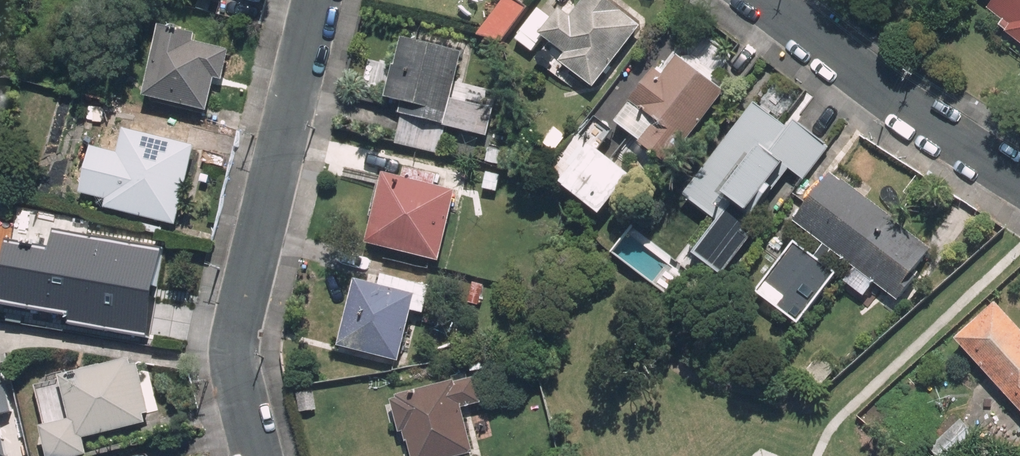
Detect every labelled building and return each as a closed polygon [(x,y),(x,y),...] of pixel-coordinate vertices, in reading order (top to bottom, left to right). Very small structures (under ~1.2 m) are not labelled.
[(477,31),(503,37),(527,7),(518,0),(501,0),(477,31)] [(640,26),(606,0),(582,0),(569,17),(557,9),(550,18),(538,8),(514,39),(532,52),(543,37),(564,53),(557,61),(592,88),(640,26)] [(987,9),(1009,26),(1004,32),(1019,44),(1019,0),(992,0),(993,0),(987,9)] [(145,93),(210,109),(218,77),(227,79),(234,48),(197,39),(200,31),(162,21),(145,93)] [(461,49),(399,35),(392,63),(389,62),(380,95),(400,100),(397,112),(403,113),(396,142),(438,152),(445,126),(486,136),(493,107),(449,96),(461,49)] [(664,165),(722,92),(675,56),(661,75),(651,68),(626,101),(652,121),(634,143),(664,165)] [(788,198),(828,146),(794,119),(781,135),(777,132),(781,127),(753,106),(697,178),(727,201),(715,216),(719,220),(690,256),(720,280),(752,237),(744,231),(777,189),(788,198)] [(597,216),(629,177),(597,152),(613,132),(596,118),(579,140),(574,135),(545,171),(558,182),(556,183),(597,216)] [(109,195),(106,206),(180,223),(199,142),(125,125),(119,148),(99,143),(87,190),(109,195)] [(552,152),(564,135),(553,126),(541,142),(552,152)] [(400,177),(378,172),(361,244),(437,262),(454,190),(432,185),(435,175),(402,167),(400,177)] [(494,193),(498,174),(484,171),(480,189),(494,193)] [(886,230),(892,223),(827,174),(791,223),(850,268),(854,263),(855,264),(875,238),(878,237),(883,231),(886,230)] [(854,263),(850,268),(896,302),(915,277),(912,275),(930,251),(892,223),(886,230),(883,231),(878,237),(875,238),(855,264),(854,263)] [(165,249),(63,233),(60,247),(11,239),(2,297),(73,308),(72,318),(152,331),(165,249)] [(830,270),(799,246),(780,273),(811,296),(830,270)] [(351,277),(334,346),(396,361),(409,310),(421,313),(428,285),(378,273),(376,284),(351,277)] [(1019,412),(1019,331),(994,302),(954,339),(1019,412)] [(833,310),(824,304),(816,315),(826,321),(833,310)] [(131,357),(60,375),(71,419),(39,427),(46,455),(83,455),(88,455),(84,439),(147,423),(145,414),(152,413),(140,364),(133,365),(131,357)] [(13,411),(4,370),(0,371),(0,414),(13,411)] [(393,394),(394,397),(388,398),(396,431),(402,430),(409,455),(458,455),(471,453),(460,406),(479,402),(472,376),(454,381),(453,379),(393,394)] [(0,417),(0,455),(9,455),(0,417)] [(973,435),(958,418),(927,448),(935,455),(951,455),(973,435)]
